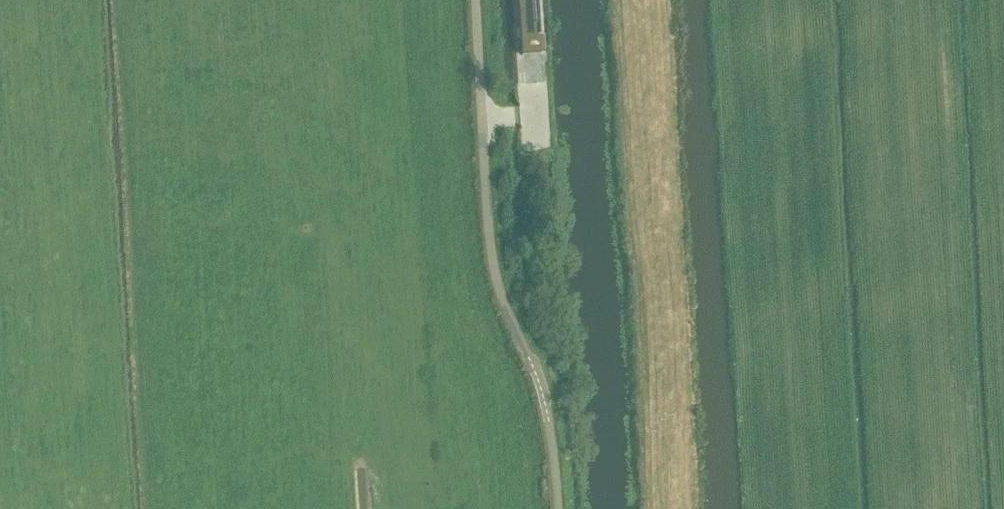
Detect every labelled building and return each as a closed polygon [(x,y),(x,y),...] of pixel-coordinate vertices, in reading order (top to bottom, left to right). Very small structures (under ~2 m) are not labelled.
[(523,52),(540,51),(536,0),(520,0),(523,52)]
